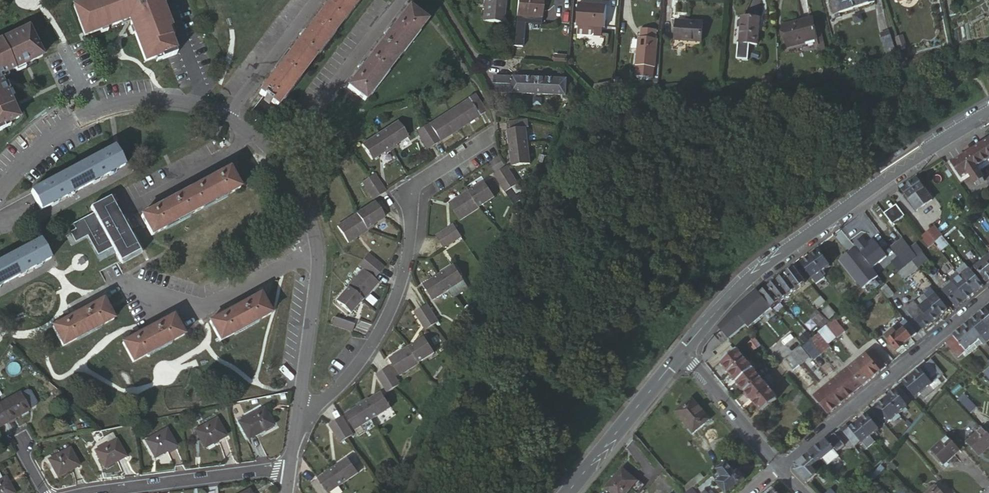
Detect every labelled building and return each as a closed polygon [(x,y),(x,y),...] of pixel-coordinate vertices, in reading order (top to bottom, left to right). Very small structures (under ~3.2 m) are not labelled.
[(74,6),(86,36),(126,20),(143,62),(152,58),(158,56),(160,60),(174,54),(156,8),(159,6),(157,0),(90,0),(74,6)] [(248,111),(263,124),(276,108),(275,107),(360,0),(329,0),(256,92),(260,95),(248,111)] [(484,24),(504,26),(506,0),(486,0),(484,24)] [(519,19),(543,22),(545,0),(522,0),(519,19)] [(830,0),(834,14),(882,0),(832,0),(830,0)] [(580,3),(577,28),(579,28),(578,37),(592,38),(594,36),(595,29),(606,30),(608,6),(580,3)] [(365,104),(429,22),(409,7),(345,88),(365,104)] [(742,19),(740,46),(759,49),(762,20),(742,19)] [(786,27),(791,51),(819,44),(813,21),(786,27)] [(684,22),(682,42),(708,45),(710,24),(684,22)] [(649,25),(649,34),(663,35),(664,27),(649,25)] [(892,26),(893,48),(900,46),(894,25),(892,26)] [(891,49),(893,48),(892,26),(885,29),(891,49)] [(27,29),(23,31),(29,43),(33,42),(27,29)] [(41,58),(33,42),(29,43),(23,31),(0,42),(0,78),(41,58)] [(643,61),(645,61),(660,62),(663,35),(649,34),(647,33),(643,61)] [(660,62),(645,61),(644,72),(660,74),(660,62)] [(496,94),(513,94),(513,79),(497,78),(496,94)] [(513,79),(513,94),(567,96),(567,80),(513,79)] [(4,132),(2,129),(8,126),(18,119),(0,82),(0,134),(4,132)] [(477,91),(420,129),(431,146),(488,107),(477,91)] [(530,115),(510,119),(516,164),(534,159),(529,124),(532,124),(530,115)] [(190,117),(182,122),(187,130),(196,125),(190,117)] [(402,120),(360,147),(370,162),(411,135),(402,120)] [(221,126),(215,123),(209,133),(216,136),(221,126)] [(960,176),(962,180),(969,176),(988,164),(988,147),(977,154),(971,157),(955,166),(954,167),(960,176)] [(978,151),(977,148),(967,153),(969,156),(970,156),(971,157),(977,154),(977,152),(978,151)] [(114,149),(31,193),(41,210),(123,166),(114,149)] [(952,162),(948,165),(956,178),(960,176),(954,167),(955,166),(952,162)] [(510,164),(498,171),(509,188),(521,180),(510,164)] [(988,170),(988,164),(969,176),(972,180),(977,188),(986,182),(982,175),(988,170)] [(228,169),(141,217),(152,237),(239,188),(228,169)] [(372,175),(361,183),(370,199),(382,191),(372,175)] [(960,176),(956,178),(962,186),(972,180),(969,176),(962,180),(960,176)] [(488,177),(454,200),(465,216),(499,194),(488,177)] [(909,202),(925,191),(919,182),(903,193),(909,202)] [(933,204),(925,191),(909,202),(917,214),(933,204)] [(372,202),(335,227),(345,245),(367,232),(365,229),(383,217),(372,202)] [(886,215),(895,226),(906,217),(897,206),(886,215)] [(109,207),(101,211),(104,217),(113,213),(109,207)] [(76,231),(71,233),(79,246),(90,240),(99,258),(114,250),(120,246),(112,231),(120,227),(113,213),(104,217),(101,211),(73,225),(76,231)] [(457,220),(441,231),(449,245),(465,234),(457,220)] [(933,248),(937,246),(946,238),(937,227),(924,237),(933,248)] [(79,246),(71,233),(66,236),(73,249),(79,246)] [(946,238),(937,246),(939,248),(943,246),(944,247),(942,249),(945,253),(952,246),(946,238)] [(855,247),(858,250),(874,269),(889,257),(876,241),(871,245),(868,245),(864,239),(855,247)] [(913,248),(905,239),(893,248),(901,258),(913,248)] [(0,263),(0,286),(50,259),(41,242),(0,263)] [(919,244),(913,248),(921,258),(926,254),(919,244)] [(909,268),(917,262),(921,258),(913,248),(901,258),(909,268)] [(114,250),(99,258),(102,265),(117,256),(114,250)] [(865,290),(881,277),(874,269),(858,250),(842,262),(865,290)] [(359,269),(337,302),(352,314),(376,281),(373,279),(382,266),(366,254),(357,268),(359,269)] [(831,269),(820,254),(811,260),(822,275),(825,278),(827,277),(824,274),(831,269)] [(917,262),(922,269),(923,270),(933,262),(927,254),(926,254),(921,258),(917,262)] [(894,263),(902,273),(909,268),(901,258),(894,263)] [(826,281),(822,275),(811,260),(802,267),(817,287),(826,281)] [(909,268),(902,273),(908,281),(922,269),(917,262),(909,268)] [(890,283),(902,273),(894,263),(882,272),(890,283)] [(987,263),(978,270),(988,284),(988,265),(987,263)] [(461,265),(425,289),(435,304),(471,279),(461,265)] [(795,271),(787,278),(798,293),(806,286),(795,271)] [(961,281),(964,279),(967,277),(962,271),(957,276),(961,281)] [(964,279),(978,296),(987,289),(973,272),(967,277),(964,279)] [(798,293),(787,278),(778,286),(789,300),(798,293)] [(970,303),(978,296),(964,279),(961,281),(956,285),(970,303)] [(960,311),(970,303),(956,285),(955,286),(951,289),(946,294),(960,311)] [(770,292),(781,306),(789,300),(778,286),(770,292)] [(890,286),(884,290),(891,300),(897,295),(890,286)] [(770,292),(762,298),(773,312),(781,306),(770,292)] [(759,294),(735,313),(736,314),(749,329),(750,330),(773,312),(762,298),(759,294)] [(930,304),(943,319),(951,313),(938,297),(933,301),(929,295),(922,301),(927,306),(930,304)] [(262,298),(210,325),(221,346),(273,319),(262,298)] [(926,333),(943,319),(930,304),(927,306),(922,301),(909,311),(926,333)] [(103,302),(50,328),(61,349),(114,322),(103,302)] [(432,305),(421,313),(431,328),(442,320),(432,305)] [(838,316),(832,309),(825,315),(830,322),(838,316)] [(981,319),(988,329),(988,312),(981,319)] [(736,314),(722,332),(731,343),(749,329),(736,314)] [(826,332),(832,328),(833,326),(820,314),(814,321),(826,332)] [(173,318),(121,345),(131,366),(184,339),(173,318)] [(333,318),(330,326),(349,332),(351,324),(333,318)] [(972,325),(985,341),(988,339),(988,338),(988,329),(981,319),(979,320),(972,325)] [(841,341),(842,341),(850,335),(840,322),(833,326),(832,328),(841,341)] [(919,336),(908,322),(903,327),(913,341),(919,336)] [(985,341),(972,325),(965,332),(978,348),(983,343),(985,341)] [(913,341),(903,327),(896,332),(899,334),(897,336),(898,339),(893,343),(893,344),(900,354),(907,349),(906,347),(913,341)] [(822,335),(833,348),(841,341),(832,328),(826,332),(825,333),(822,335)] [(427,332),(389,358),(400,372),(437,346),(427,332)] [(899,334),(896,332),(889,338),(893,343),(898,339),(897,336),(899,334)] [(978,348),(965,332),(957,338),(958,339),(949,345),(962,360),(970,354),(978,348)] [(825,355),(833,348),(822,335),(816,340),(814,342),(825,355)] [(814,342),(805,348),(814,359),(816,361),(817,363),(826,356),(825,355),(814,342)] [(986,347),(983,343),(978,348),(981,351),(986,347)] [(814,359),(805,348),(799,353),(808,364),(814,359)] [(978,348),(970,354),(973,358),(981,351),(978,348)] [(877,351),(869,357),(870,357),(883,374),(890,367),(877,351)] [(732,375),(746,363),(738,353),(724,365),(732,375)] [(799,353),(797,355),(806,366),(808,364),(799,353)] [(797,355),(794,357),(802,368),(806,366),(797,355)] [(940,358),(952,373),(955,371),(942,356),(940,358)] [(794,357),(788,362),(797,373),(802,368),(794,357)] [(869,357),(861,364),(874,381),(883,374),(870,357),(869,357)] [(940,358),(931,365),(943,380),(952,373),(940,358)] [(390,362),(378,371),(388,387),(401,378),(390,362)] [(732,375),(740,385),(755,373),(746,363),(732,375)] [(861,364),(852,372),(866,388),(870,385),(874,381),(861,364)] [(931,365),(915,379),(927,393),(929,391),(933,388),(943,380),(931,365)] [(835,375),(839,372),(833,366),(830,368),(835,375)] [(866,388),(852,372),(844,379),(857,395),(866,388)] [(755,373),(740,385),(748,394),(763,383),(755,373)] [(766,379),(763,383),(768,388),(771,385),(766,379)] [(836,385),(849,402),(857,395),(844,379),(836,385)] [(927,393),(915,379),(907,385),(919,400),(924,396),(927,393)] [(771,392),(763,383),(748,394),(756,404),(771,392)] [(841,409),(849,402),(836,385),(827,392),(841,409)] [(25,390),(4,400),(12,418),(34,406),(25,390)] [(385,392),(349,416),(359,431),(395,406),(385,392)] [(779,402),(771,392),(756,404),(765,414),(779,402)] [(831,416),(841,409),(827,392),(818,400),(831,416)] [(898,394),(890,401),(902,415),(910,409),(898,394)] [(4,400),(0,402),(0,424),(12,418),(4,400)] [(980,412),(969,400),(964,405),(974,416),(980,412)] [(902,415),(890,401),(881,408),(882,408),(893,422),(894,423),(902,415)] [(695,402),(679,415),(696,436),(713,423),(695,402)] [(882,408),(876,414),(888,427),(893,422),(882,408)] [(265,412),(241,424),(249,440),(273,429),(265,412)] [(347,418),(335,425),(347,443),(359,436),(347,418)] [(862,424),(874,439),(882,433),(870,418),(862,424)] [(214,423),(193,433),(201,449),(222,440),(214,423)] [(854,431),(865,446),(874,439),(862,424),(854,431)] [(850,426),(844,431),(860,450),(865,446),(854,431),(850,426)] [(164,431),(143,442),(151,458),(173,449),(164,431)] [(986,432),(970,446),(982,459),(988,452),(988,435),(986,432)] [(874,439),(865,446),(868,450),(877,443),(874,439)] [(114,440),(94,451),(102,467),(124,457),(114,440)] [(964,452),(952,440),(935,454),(947,467),(964,452)] [(829,444),(812,458),(820,466),(821,465),(824,469),(828,465),(830,468),(841,459),(829,444)] [(71,449),(51,459),(60,475),(80,465),(71,449)] [(820,466),(812,458),(798,469),(799,475),(809,486),(824,472),(820,466)] [(315,484),(321,492),(335,492),(362,475),(352,459),(315,484)] [(721,473),(727,480),(721,485),(727,492),(735,492),(748,482),(742,474),(739,477),(730,466),(721,473)] [(16,488),(7,471),(4,473),(1,467),(0,467),(0,492),(5,492),(16,488)] [(667,481),(672,477),(667,471),(662,476),(667,481)] [(610,492),(635,492),(641,486),(626,473),(610,492)] [(869,483),(864,477),(856,484),(861,490),(869,483)]
